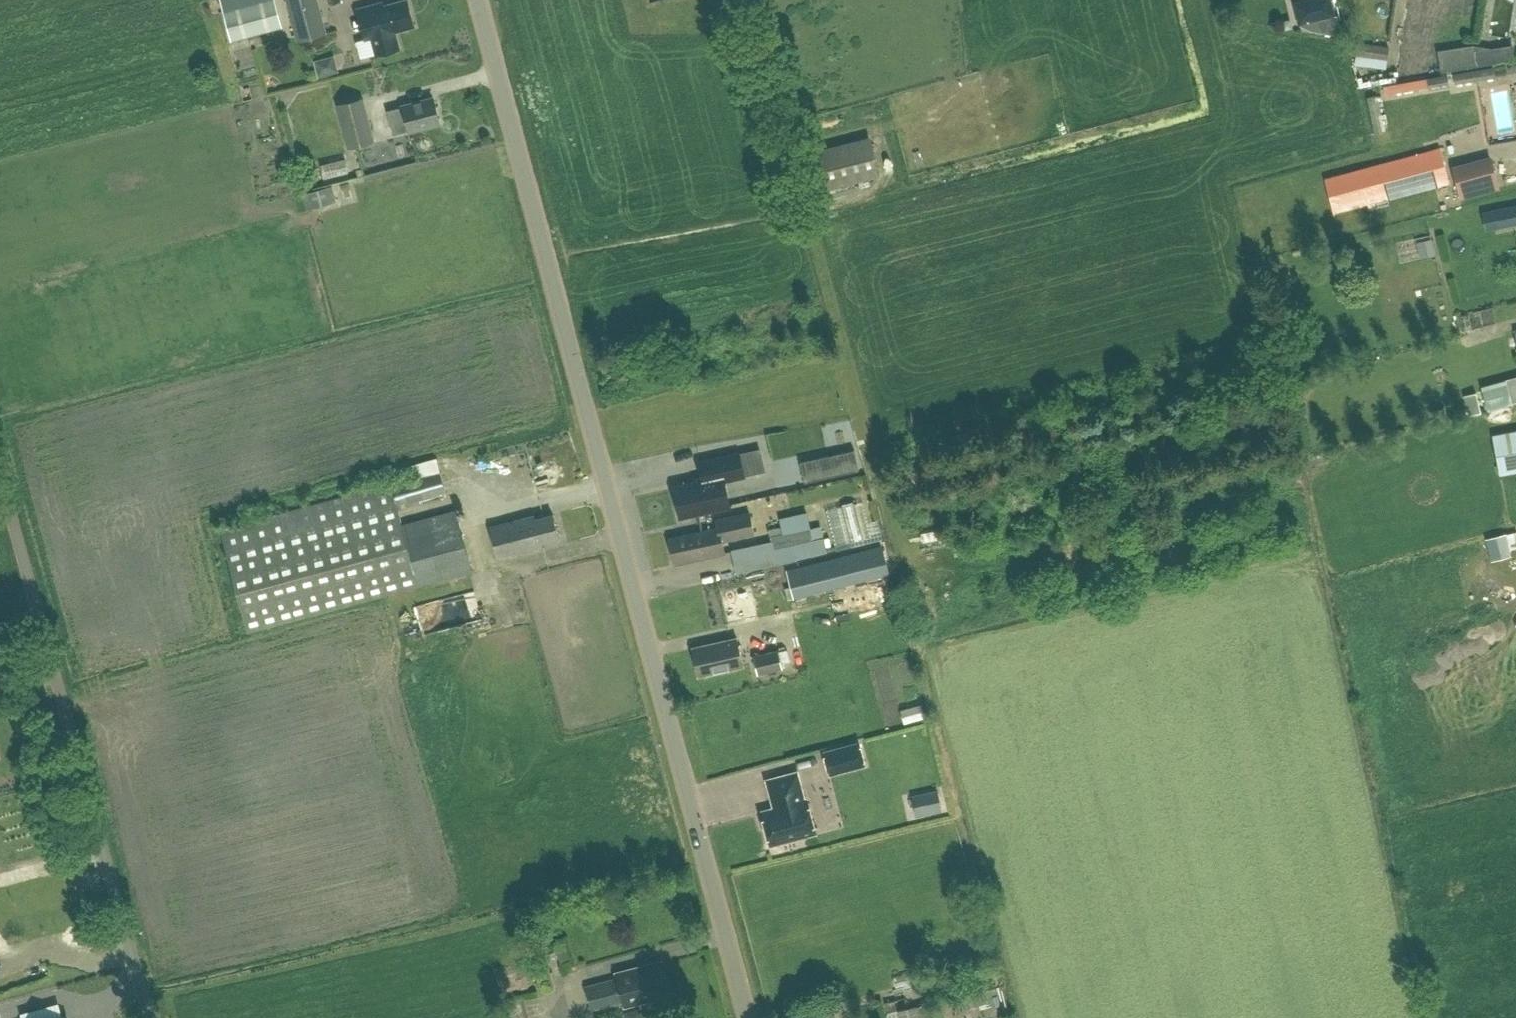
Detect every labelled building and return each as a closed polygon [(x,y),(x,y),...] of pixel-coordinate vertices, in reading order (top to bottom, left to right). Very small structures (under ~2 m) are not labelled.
[(275,0),(268,0),(224,12),(231,40),(282,26),(275,0)] [(325,32),(317,0),(288,0),(298,40),(325,32)] [(358,9),(366,38),(372,37),(377,54),(400,47),(395,30),(414,25),(407,0),(403,0),(384,5),(383,2),(358,9)] [(1298,26),(1335,17),(1331,0),(1299,0),(1292,2),(1298,26)] [(1287,20),(1279,22),(1282,30),(1290,28),(1287,20)] [(1357,42),(1355,55),(1387,59),(1389,46),(1357,42)] [(1463,45),(1437,49),(1440,69),(1492,61),(1490,47),(1464,51),(1463,45)] [(321,76),(331,74),(326,57),(316,60),(321,76)] [(1453,73),(1455,83),(1495,77),(1493,67),(1453,73)] [(1427,78),(1429,88),(1449,85),(1447,74),(1427,78)] [(1383,85),(1385,94),(1428,87),(1426,78),(1383,85)] [(1374,132),(1385,130),(1378,95),(1367,97),(1374,132)] [(339,104),(350,148),(376,141),(365,97),(339,104)] [(386,112),(392,135),(408,131),(438,123),(432,99),(401,108),(386,112)] [(870,140),(809,156),(817,188),(878,172),(870,140)] [(1440,147),(1324,178),(1333,214),(1449,182),(1440,147)] [(1461,198),(1474,194),(1467,167),(1454,171),(1461,198)] [(334,186),(304,193),(308,209),(338,202),(334,186)] [(1487,210),(1490,227),(1515,221),(1515,204),(1487,210)] [(1430,239),(1414,242),(1418,259),(1434,255),(1430,239)] [(1510,402),(1504,378),(1480,384),(1487,408),(1510,402)] [(1480,412),(1475,393),(1463,396),(1468,415),(1480,412)] [(1492,434),(1493,441),(1499,475),(1515,472),(1515,430),(1492,434)] [(855,450),(800,462),(804,481),(859,469),(855,450)] [(674,487),(681,516),(729,505),(724,480),(745,476),(739,452),(698,462),(702,480),(674,487)] [(408,501),(445,491),(440,472),(392,485),(391,482),(220,527),(248,630),(472,570),(456,509),(401,524),(397,509),(409,505),(408,501)] [(856,498),(832,505),(842,541),(866,534),(856,498)] [(717,528),(704,531),(668,539),(674,565),(723,553),(720,541),(752,533),(748,513),(715,520),(717,528)] [(532,516),(488,527),(492,541),(555,525),(552,516),(533,521),(532,516)] [(927,527),(929,538),(948,534),(946,523),(927,527)] [(539,540),(557,535),(555,525),(492,541),(495,555),(540,544),(539,540)] [(795,556),(817,550),(811,526),(772,536),(773,539),(731,549),(736,573),(796,559),(795,556)] [(1504,533),(1484,538),(1488,554),(1507,549),(1504,533)] [(870,604),(880,601),(877,585),(866,587),(870,604)] [(735,639),(691,649),(698,678),(742,668),(735,639)] [(760,673),(784,667),(780,649),(755,655),(760,673)] [(822,753),(828,775),(863,765),(857,744),(822,753)] [(768,845),(813,833),(805,801),(802,802),(795,774),(766,781),(773,809),(760,813),(761,817),(759,820),(761,827),(764,829),(768,845)] [(936,791),(917,796),(921,815),(941,811),(936,791)] [(627,971),(616,973),(617,978),(585,986),(591,1009),(623,1001),(625,1005),(670,993),(662,961),(648,965),(627,971)] [(994,997),(973,1001),(970,990),(955,993),(960,1017),(998,1017),(994,997)] [(916,1005),(919,1017),(933,1017),(928,1002),(916,1005)] [(900,1010),(902,1017),(919,1017),(916,1005),(900,1010)] [(32,1009),(20,1012),(22,1017),(34,1017),(32,1009)]
